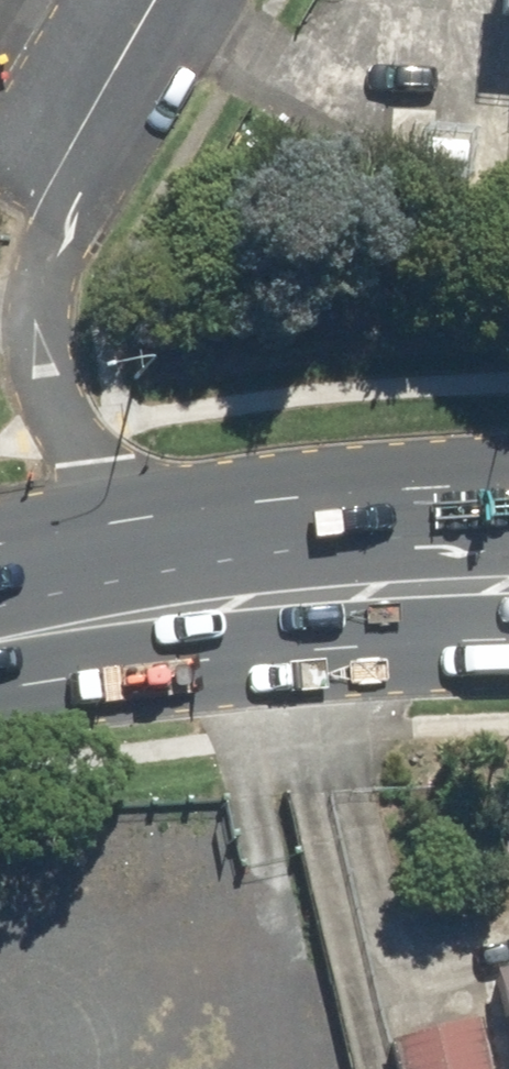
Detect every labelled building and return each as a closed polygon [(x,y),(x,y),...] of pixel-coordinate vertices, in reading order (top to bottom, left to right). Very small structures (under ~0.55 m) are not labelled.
[(501,981),(508,1020),(508,980),(501,981)] [(383,1038),(391,1068),(487,1068),(472,1014),(383,1038)]
